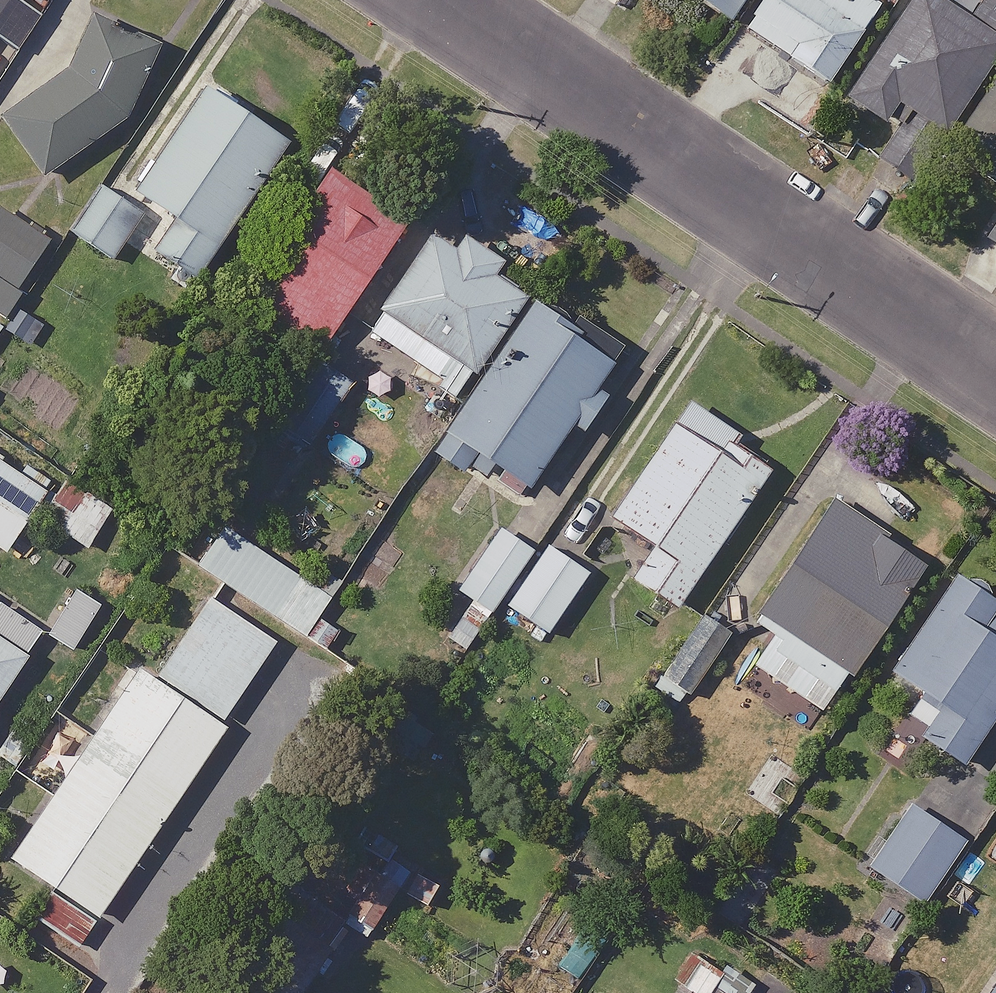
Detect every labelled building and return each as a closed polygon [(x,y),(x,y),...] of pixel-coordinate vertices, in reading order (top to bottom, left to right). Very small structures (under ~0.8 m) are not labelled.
[(20,48),(43,13),(23,0),(0,0),(0,35),(20,48)] [(733,17),(744,0),(707,0),(733,17)] [(747,25),(830,80),(880,4),(875,0),(764,0),(747,25)] [(943,0),(912,0),(850,95),(890,121),(904,100),(947,128),(995,52),(995,0),(988,0),(974,20),(943,0)] [(162,51),(105,18),(70,70),(6,118),(48,173),(123,117),(162,51)] [(952,150),(995,180),(995,84),(952,150)] [(291,140),(210,86),(141,190),(180,216),(158,249),(200,277),(291,140)] [(410,215),(337,168),(251,301),(325,348),(410,215)] [(142,212),(101,187),(75,232),(116,257),(142,212)] [(2,208),(0,212),(0,311),(3,313),(50,239),(2,208)] [(530,292),(442,231),(374,329),(423,363),(418,370),(457,397),(530,292)] [(537,300),(436,449),(489,485),(500,468),(530,488),(575,421),(586,428),(630,363),(537,300)] [(355,384),(320,358),(276,418),(310,443),(355,384)] [(775,466),(690,406),(615,514),(657,543),(635,575),(678,606),(775,466)] [(0,446),(0,543),(11,550),(35,512),(91,547),(110,516),(0,446)] [(924,559),(832,498),(757,612),(781,628),(757,665),(825,709),(924,559)] [(354,609),(228,526),(202,564),(328,648),(354,609)] [(534,548),(502,527),(441,620),(473,641),(534,548)] [(593,569),(552,542),(510,604),(551,632),(593,569)] [(960,569),(894,669),(926,690),(905,721),(969,763),(995,722),(995,593),(960,569)] [(105,601),(80,584),(45,634),(70,652),(105,601)] [(278,641),(212,597),(158,678),(142,667),(92,742),(60,721),(25,773),(57,794),(15,856),(102,914),(232,720),(227,717),(278,641)] [(0,603),(0,701),(45,634),(0,603)] [(730,633),(706,617),(668,674),(692,689),(730,633)] [(969,838),(913,801),(871,863),(926,901),(969,838)] [(400,884),(374,868),(343,920),(369,936),(400,884)] [(343,923),(308,904),(258,992),(261,992),(304,992),(343,923)] [(607,941),(584,924),(556,961),(579,978),(607,941)] [(704,955),(685,986),(697,992),(749,992),(754,986),(704,955)]
